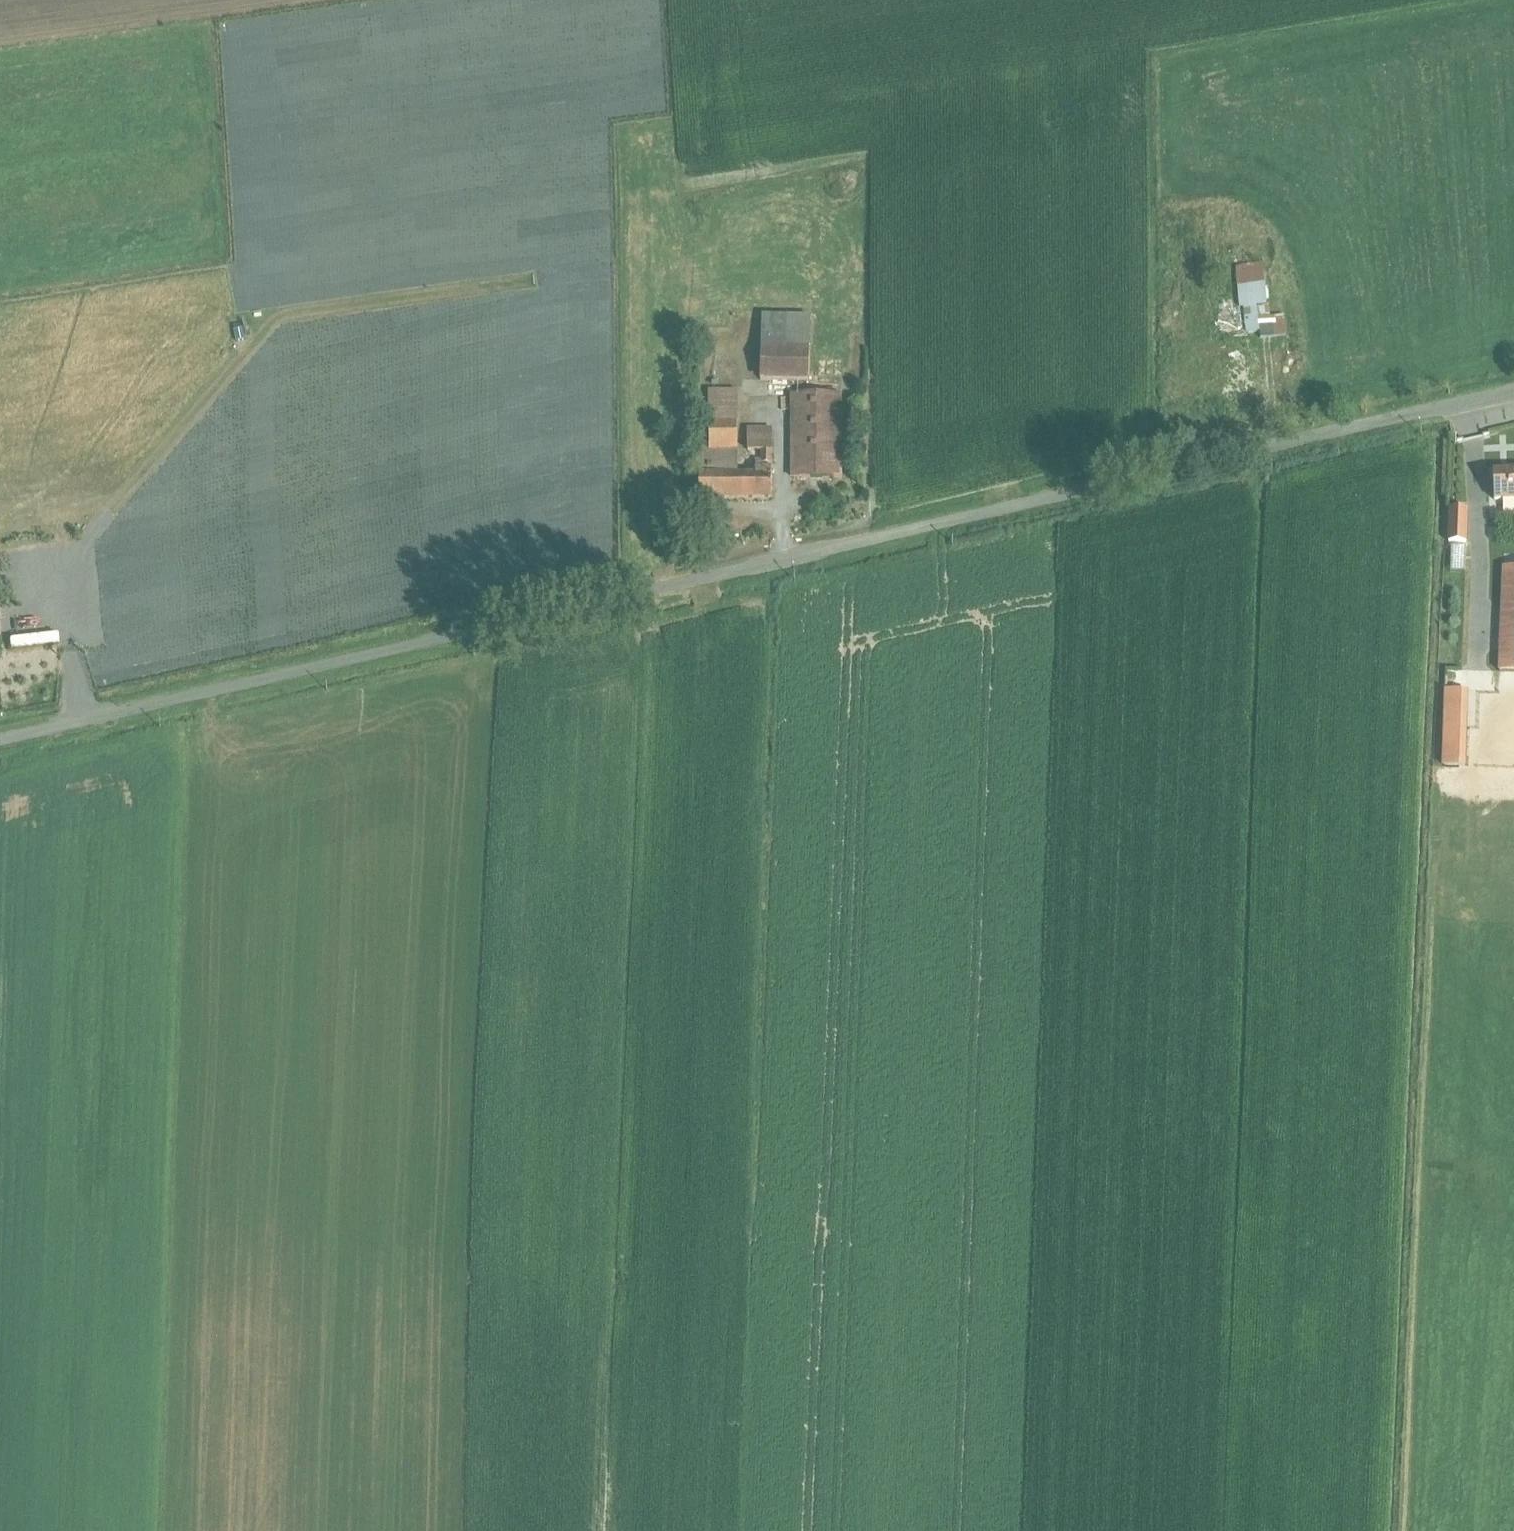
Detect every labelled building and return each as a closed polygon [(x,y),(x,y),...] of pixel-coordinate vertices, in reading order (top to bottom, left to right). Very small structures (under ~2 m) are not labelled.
[(1264,264),(1236,266),(1239,306),(1243,306),(1245,332),(1259,331),(1260,338),(1286,336),(1284,315),(1270,316),(1269,304),(1266,304),(1264,264)] [(1208,292),(1208,311),(1228,310),(1227,291),(1208,292)] [(762,314),(760,381),(809,382),(811,315),(762,314)] [(709,447),(699,447),(700,498),(772,498),(772,467),(762,467),(762,463),(772,463),(773,428),(748,428),(748,450),(761,450),(761,459),(756,459),(756,472),(737,472),(738,390),(709,390),(709,447)] [(842,394),(791,394),(791,478),(842,479),(842,394)] [(1493,472),(1495,502),(1513,501),(1513,471),(1493,472)] [(1449,508),(1448,542),(1451,542),(1450,571),(1465,572),(1466,542),(1468,542),(1468,509),(1449,508)] [(1499,671),(1513,672),(1513,568),(1503,567),(1499,671)] [(1446,689),(1443,765),(1465,766),(1468,690),(1446,689)]
